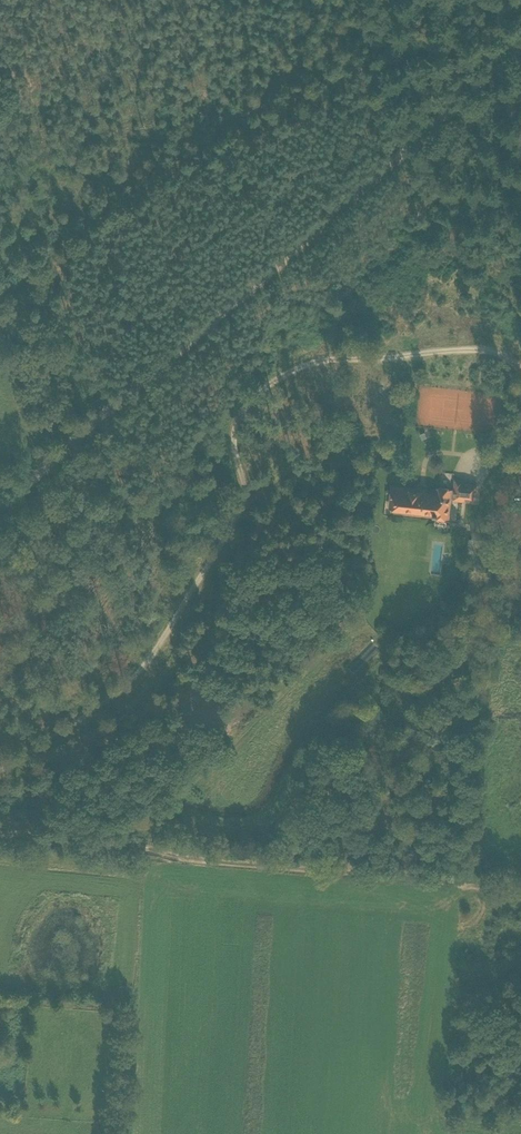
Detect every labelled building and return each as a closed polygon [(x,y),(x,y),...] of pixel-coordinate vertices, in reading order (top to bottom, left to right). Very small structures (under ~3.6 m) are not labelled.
[(418,488),(418,490),(393,487),(391,508),(435,512),(435,516),(448,518),(450,497),(460,498),(460,499),(475,501),(477,485),(462,484),(462,481),(456,480),(455,490),(451,489),(438,487),(437,494),(425,492),(425,489),(418,488)]
